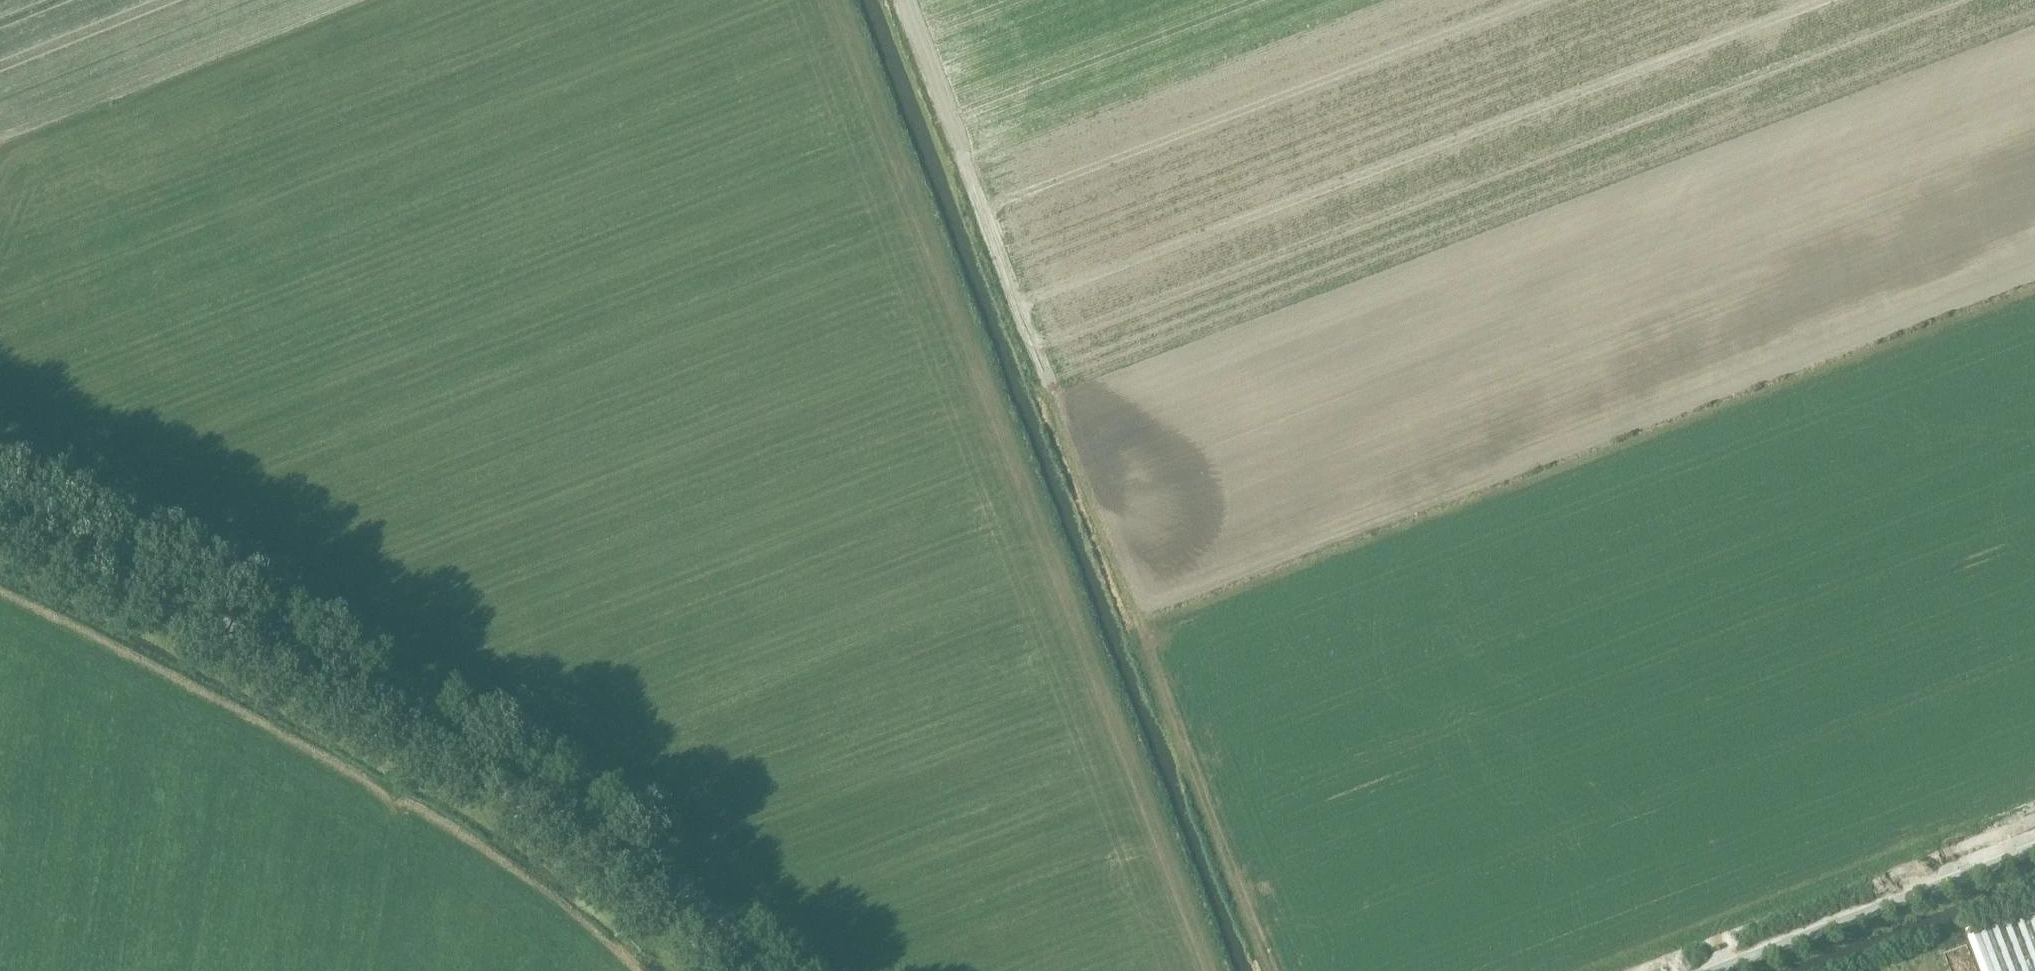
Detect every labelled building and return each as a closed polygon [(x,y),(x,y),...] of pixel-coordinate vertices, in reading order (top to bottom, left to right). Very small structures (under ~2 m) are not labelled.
[(1981,970),(2034,970),(2034,903),(1965,930),(1981,970)]
